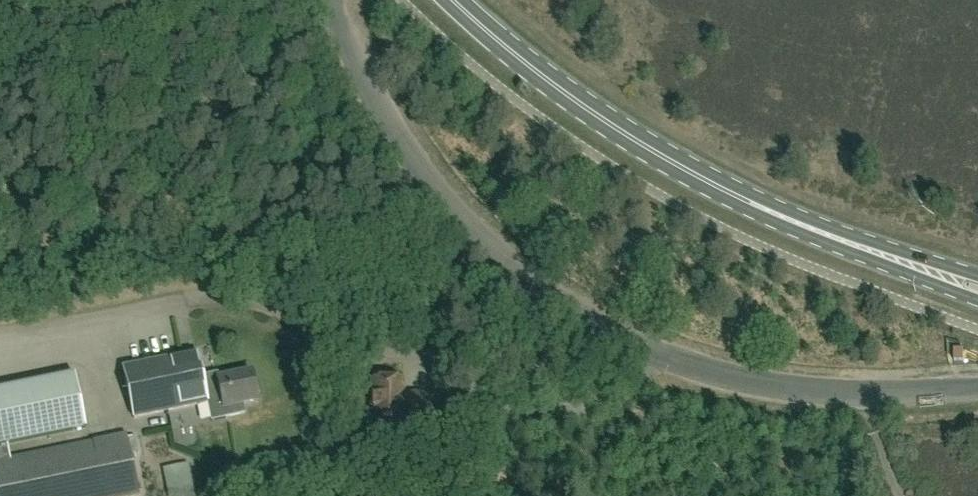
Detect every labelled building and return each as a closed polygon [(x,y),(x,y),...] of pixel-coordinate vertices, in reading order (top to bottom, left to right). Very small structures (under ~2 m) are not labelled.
[(463,271),(471,264),(457,249),(450,256),(463,271)] [(246,414),(243,404),(257,401),(251,372),(218,379),(219,384),(205,387),(198,352),(123,368),(134,418),(207,403),(211,422),(246,414)] [(404,380),(372,380),(372,424),(404,424),(404,420),(431,420),(431,394),(404,394),(404,380)] [(139,495),(132,460),(136,459),(135,454),(139,453),(135,437),(127,438),(126,435),(0,461),(0,495),(134,495),(139,495)] [(196,466),(174,468),(175,486),(197,484),(196,466)]
